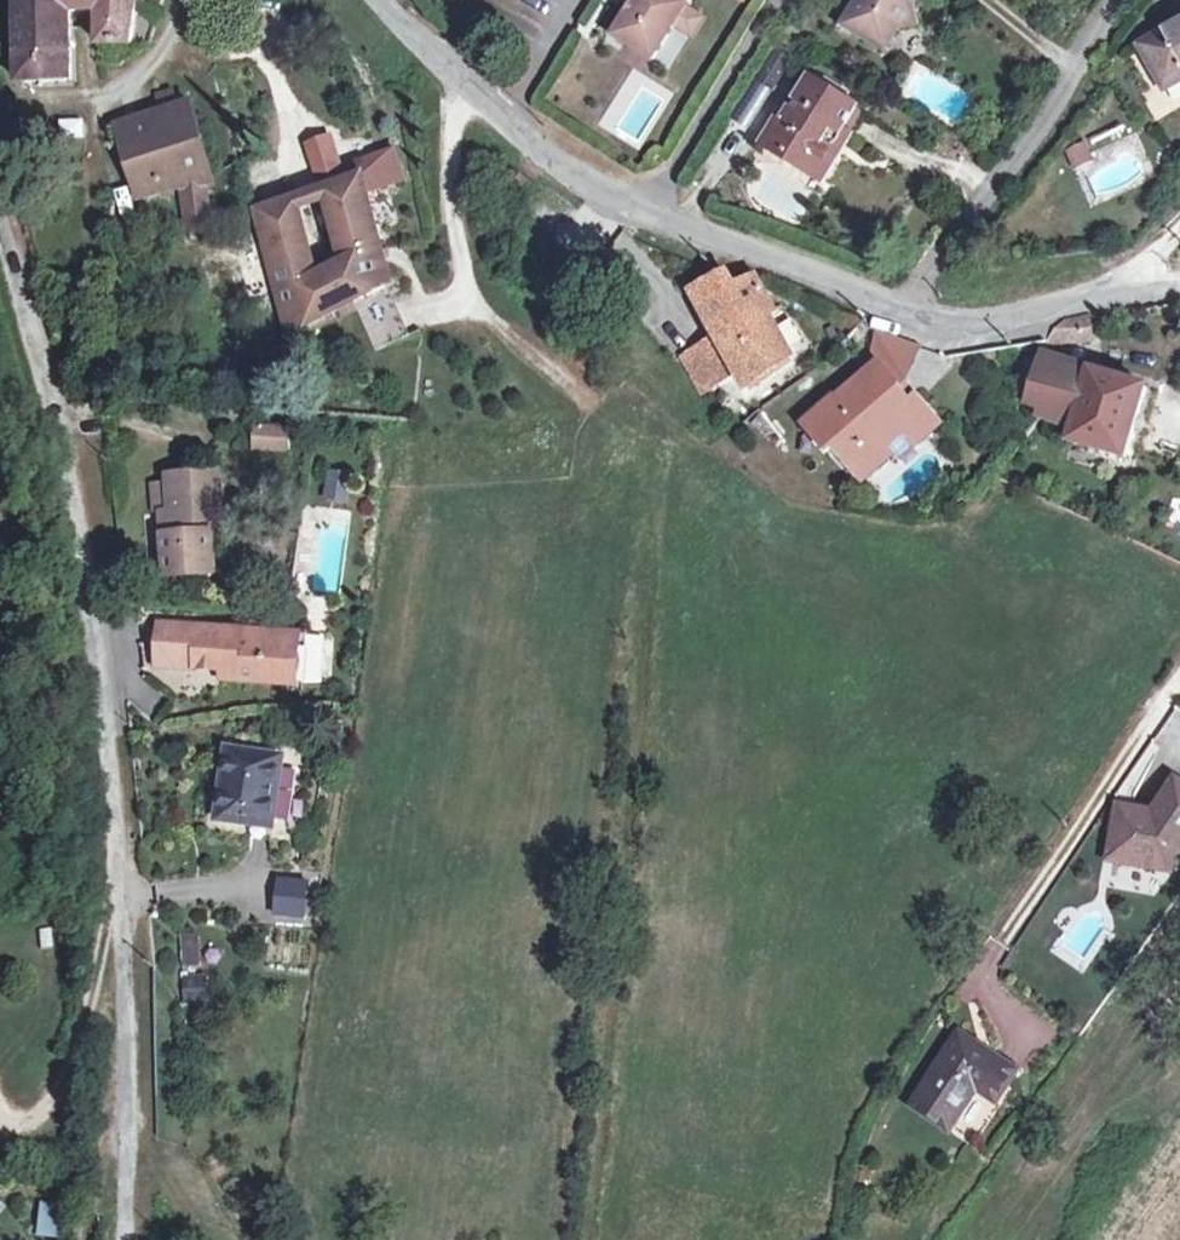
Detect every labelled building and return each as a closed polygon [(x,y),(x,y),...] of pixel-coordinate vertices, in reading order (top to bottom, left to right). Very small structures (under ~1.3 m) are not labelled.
[(70,11),(75,19),(103,18),(102,44),(135,43),(141,14),(144,3),(144,0),(18,0),(18,11),(70,11)] [(634,3),(627,15),(614,37),(653,60),(675,24),(686,8),(687,5),(685,3),(687,0),(636,0),(634,3)] [(627,15),(634,3),(629,0),(628,0),(622,12),(627,15)] [(853,10),(859,34),(884,49),(896,28),(913,23),(910,5),(913,0),(858,0),(853,10)] [(703,18),(686,8),(675,24),(692,35),(703,18)] [(844,24),(859,34),(853,10),(844,24)] [(70,11),(18,11),(18,80),(70,79),(70,11)] [(1141,45),(1165,87),(1179,79),(1179,23),(1141,45)] [(779,113),(759,144),(780,158),(787,148),(817,167),(830,146),(816,137),(825,123),(839,132),(852,109),(808,81),(785,117),(779,113)] [(157,97),(161,116),(175,112),(170,93),(157,97)] [(145,133),(120,139),(136,196),(184,188),(189,231),(209,230),(205,185),(212,185),(191,107),(175,112),(161,116),(142,121),(145,133)] [(861,115),(852,109),(839,132),(830,146),(817,167),(787,148),(780,158),(819,182),(861,115)] [(1099,154),(1131,137),(1117,112),(1085,129),(1099,154)] [(117,129),(120,139),(145,133),(142,121),(117,129)] [(830,146),(839,132),(825,123),(816,137),(830,146)] [(1084,141),(1067,149),(1075,166),(1092,157),(1084,141)] [(296,202),(259,214),(289,329),(354,300),(376,352),(411,337),(388,285),(362,182),(324,193),(344,265),(313,279),(296,202)] [(734,289),(726,274),(693,290),(716,334),(697,345),(715,379),(735,367),(744,383),(788,355),(766,317),(773,312),(755,278),(734,289)] [(1087,340),(1086,318),(1061,321),(1053,332),(1044,352),(1026,405),(1042,411),(1040,415),(1074,427),(1070,441),(1126,456),(1147,385),(1051,355),(1053,343),(1087,340)] [(700,388),(715,379),(697,345),(681,354),(700,388)] [(896,387),(876,364),(832,400),(831,397),(802,422),(825,448),(831,443),(860,478),(889,453),(883,447),(904,429),(915,442),(937,423),(914,396),(902,406),(890,393),(896,387)] [(290,452),(292,430),(257,427),(255,449),(290,452)] [(345,500),(349,467),(327,464),(323,498),(345,500)] [(225,520),(221,472),(169,475),(169,480),(171,511),(163,512),(168,576),(215,573),(212,532),(207,532),(206,521),(225,520)] [(152,512),(163,512),(171,511),(169,480),(150,481),(152,512)] [(182,670),(182,667),(184,651),(188,650),(190,632),(157,629),(154,668),(182,670)] [(225,685),(291,690),(295,651),(265,648),(266,639),(190,632),(188,650),(184,651),(182,667),(196,668),(195,672),(219,673),(226,675),(225,685)] [(295,641),(266,639),(265,648),(295,651),(295,641)] [(273,828),(284,761),(230,752),(220,819),(273,828)] [(1179,853),(1179,781),(1176,779),(1164,796),(1160,795),(1156,815),(1149,813),(1149,809),(1129,805),(1124,830),(1113,828),(1108,860),(1154,868),(1157,855),(1176,859),(1179,853)] [(1118,804),(1113,828),(1124,830),(1129,805),(1118,804)] [(1168,871),(1176,859),(1157,855),(1154,868),(1168,871)] [(309,921),(309,899),(242,900),(243,923),(309,921)] [(201,932),(182,934),(184,968),(203,966),(201,932)] [(1016,1072),(958,1033),(912,1102),(949,1127),(978,1086),(997,1099),(1016,1072)] [(866,1167),(854,1164),(852,1180),(862,1182),(866,1167)] [(51,1239),(55,1239),(59,1206),(39,1203),(35,1238),(51,1239)]
